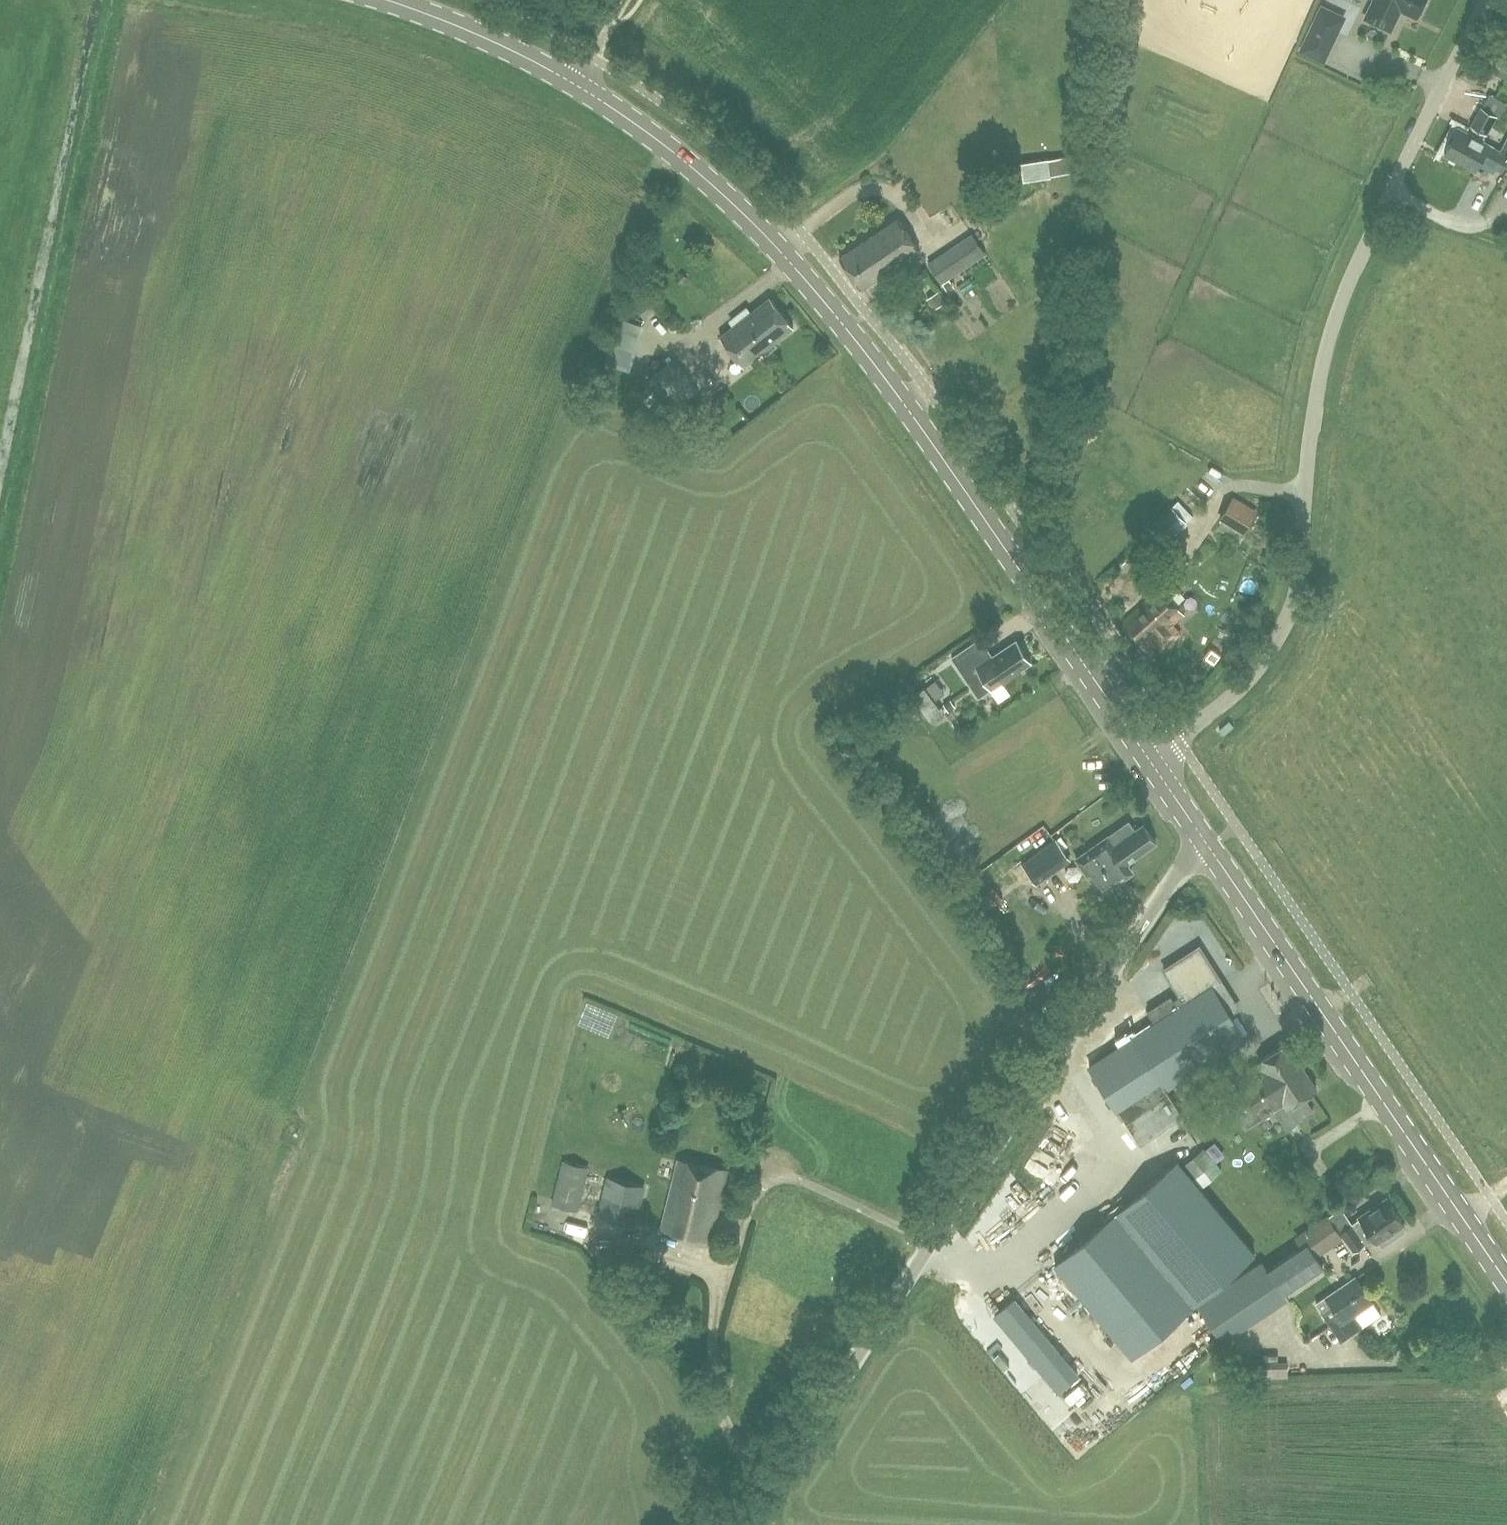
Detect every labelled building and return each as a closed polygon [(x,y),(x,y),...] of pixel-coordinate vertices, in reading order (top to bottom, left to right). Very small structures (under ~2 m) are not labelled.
[(1367,20),(1391,31),(1401,11),(1418,19),(1426,0),(1376,0),(1367,20)] [(1323,59),(1329,45),(1309,36),(1303,50),(1323,59)] [(1504,64),(1477,50),(1472,60),(1491,70),(1499,74),(1504,64)] [(1500,150),(1489,144),(1477,137),(1479,135),(1484,137),(1486,133),(1496,116),(1499,117),(1506,104),(1489,95),(1468,132),(1459,128),(1445,154),(1475,170),(1481,160),(1502,171),(1506,162),(1506,161),(1506,159),(1506,137),(1500,150)] [(1074,172),(1072,156),(1060,158),(1060,157),(1047,159),(1021,163),(1023,181),(1050,177),(1050,176),(1063,174),(1062,173),(1074,172)] [(861,289),(919,250),(898,218),(840,257),(861,289)] [(952,280),(950,278),(985,254),(976,241),(983,237),(979,229),(972,234),(928,263),(942,283),(943,282),(949,291),(956,287),(954,284),(956,283),(953,279),(952,280)] [(762,352),(767,353),(774,347),(774,343),(793,327),(770,297),(720,336),(744,366),(762,352)] [(679,402),(698,387),(675,357),(644,380),(660,400),(670,392),(679,402)] [(1240,530),(1250,514),(1230,502),(1218,517),(1240,530)] [(1165,544),(1187,523),(1171,507),(1149,529),(1165,544)] [(1162,650),(1174,640),(1166,630),(1184,614),(1161,588),(1122,623),(1145,649),(1154,641),(1162,650)] [(993,656),(981,638),(952,657),(979,697),(1003,681),(1004,683),(1021,672),(1019,670),(1031,662),(1016,640),(993,656)] [(932,722),(945,713),(925,685),(913,694),(932,722)] [(1135,832),(1129,823),(1109,838),(1108,837),(1077,859),(1102,894),(1132,872),(1126,863),(1155,842),(1143,826),(1135,832)] [(1035,883),(1069,859),(1055,839),(1014,868),(1025,883),(1033,878),(1035,883)] [(985,913),(1003,899),(992,885),(973,898),(985,913)] [(1089,1066),(1122,1117),(1246,1038),(1213,986),(1188,1002),(1183,994),(1174,1000),(1171,996),(1160,1003),(1147,1011),(1155,1023),(1089,1066)] [(1263,1067),(1284,1101),(1289,1107),(1317,1089),(1287,1043),(1259,1061),(1263,1067)] [(1246,1126),(1284,1101),(1263,1067),(1224,1092),(1246,1126)] [(1184,1150),(1196,1144),(1189,1129),(1176,1135),(1184,1150)] [(1201,1187),(1222,1169),(1204,1147),(1183,1165),(1201,1187)] [(709,1242),(726,1169),(679,1158),(661,1229),(709,1242)] [(562,1161),(551,1204),(578,1210),(587,1172),(589,1167),(562,1161)] [(1175,1163),(1054,1264),(1132,1357),(1252,1255),(1175,1163)] [(635,1225),(644,1186),(608,1177),(598,1216),(635,1225)] [(1331,1215),(1297,1237),(1303,1246),(1307,1243),(1312,1251),(1317,1257),(1346,1238),(1354,1251),(1373,1238),(1377,1243),(1380,1241),(1383,1245),(1405,1230),(1402,1226),(1405,1224),(1388,1199),(1360,1218),(1361,1220),(1353,1225),(1342,1208),(1331,1215)] [(1303,1246),(1268,1269),(1283,1293),(1285,1292),(1323,1266),(1317,1257),(1312,1251),(1307,1243),(1303,1246)] [(1342,1341),(1381,1314),(1356,1277),(1326,1297),(1331,1304),(1321,1311),(1342,1341)]
